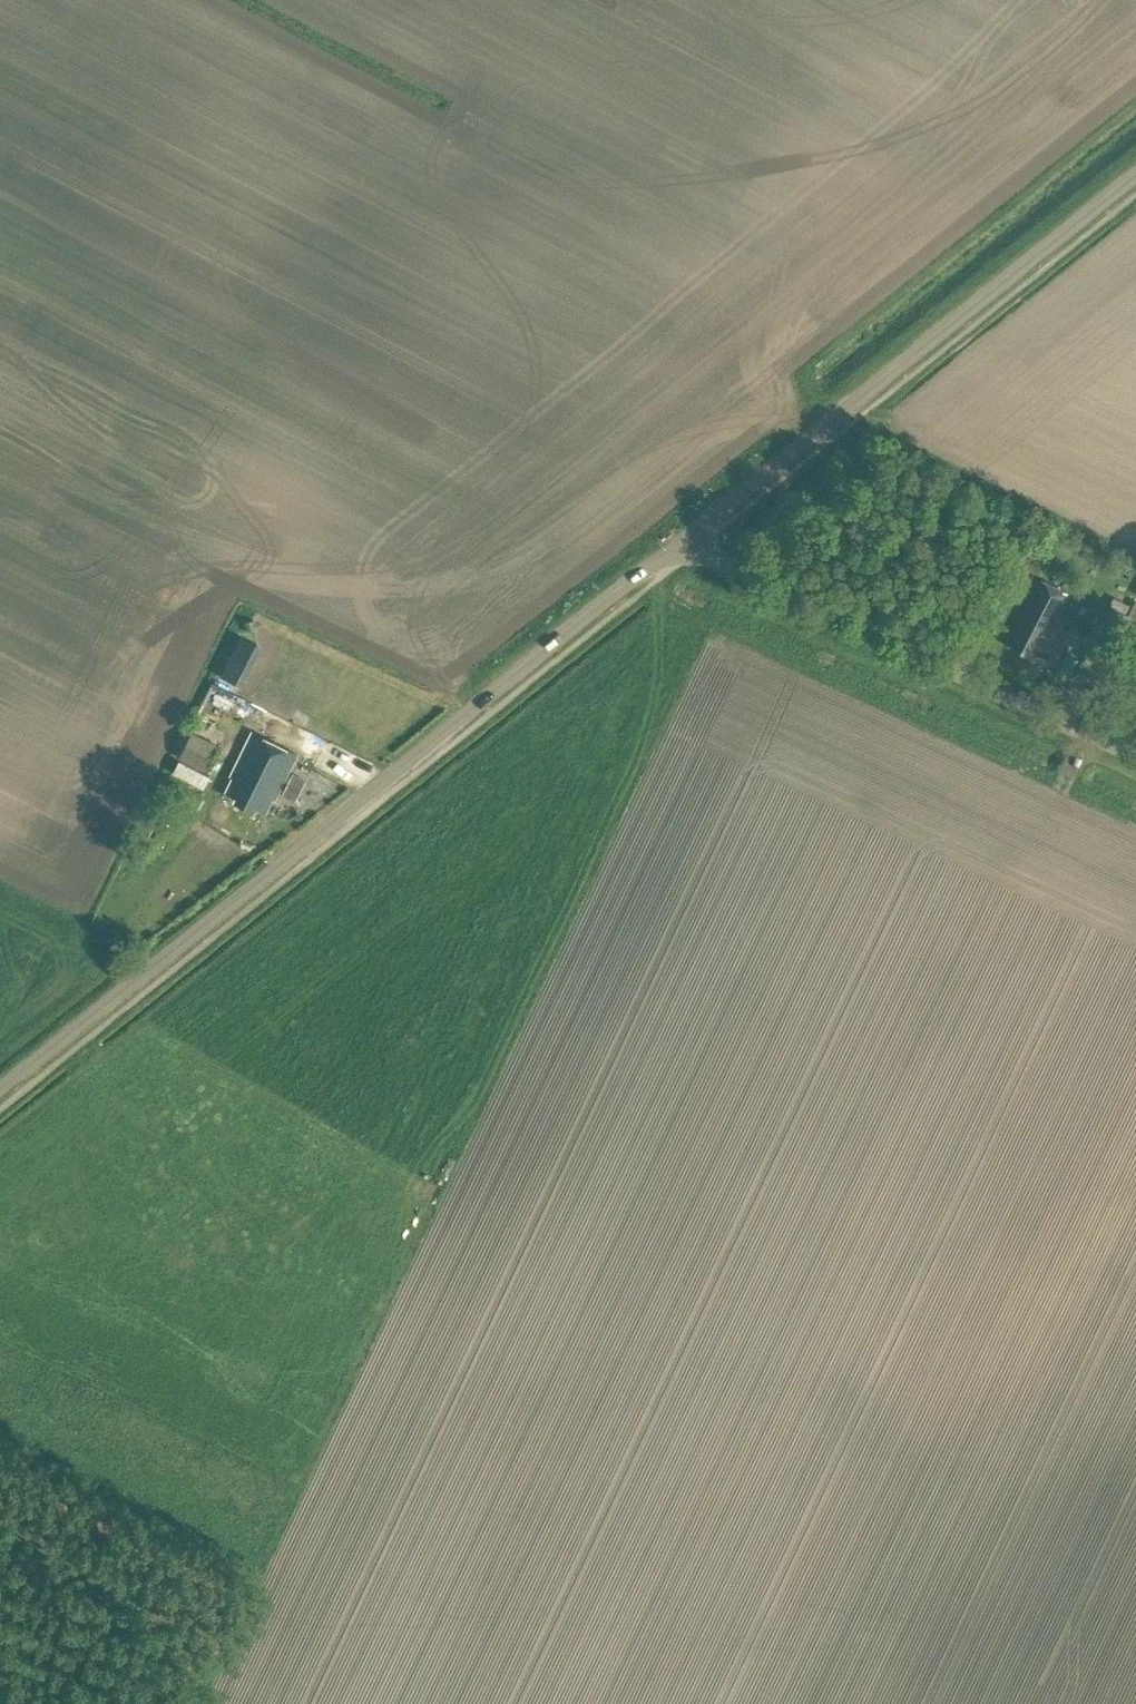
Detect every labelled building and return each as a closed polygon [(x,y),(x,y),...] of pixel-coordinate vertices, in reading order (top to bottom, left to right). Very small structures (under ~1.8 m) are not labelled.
[(1049,661),(1058,645),(1040,636),(1063,592),(1038,580),(1016,625),(1018,626),(1008,646),(1026,655),(1029,650),(1049,661)] [(1109,642),(1123,612),(1104,603),(1090,633),(1109,642)] [(249,640),(258,637),(254,620),(244,623),(249,640)] [(1123,687),(1135,693),(1135,659),(1123,687)] [(212,682),(189,728),(193,730),(214,689),(233,698),(235,693),(212,682)] [(223,746),(191,732),(180,757),(212,772),(223,746)] [(274,799),(296,755),(252,733),(233,773),(234,778),(229,789),(238,794),(236,798),(253,806),(254,803),(265,809),(271,798),(274,799)] [(303,787),(290,781),(284,793),(297,799),(303,787)]
